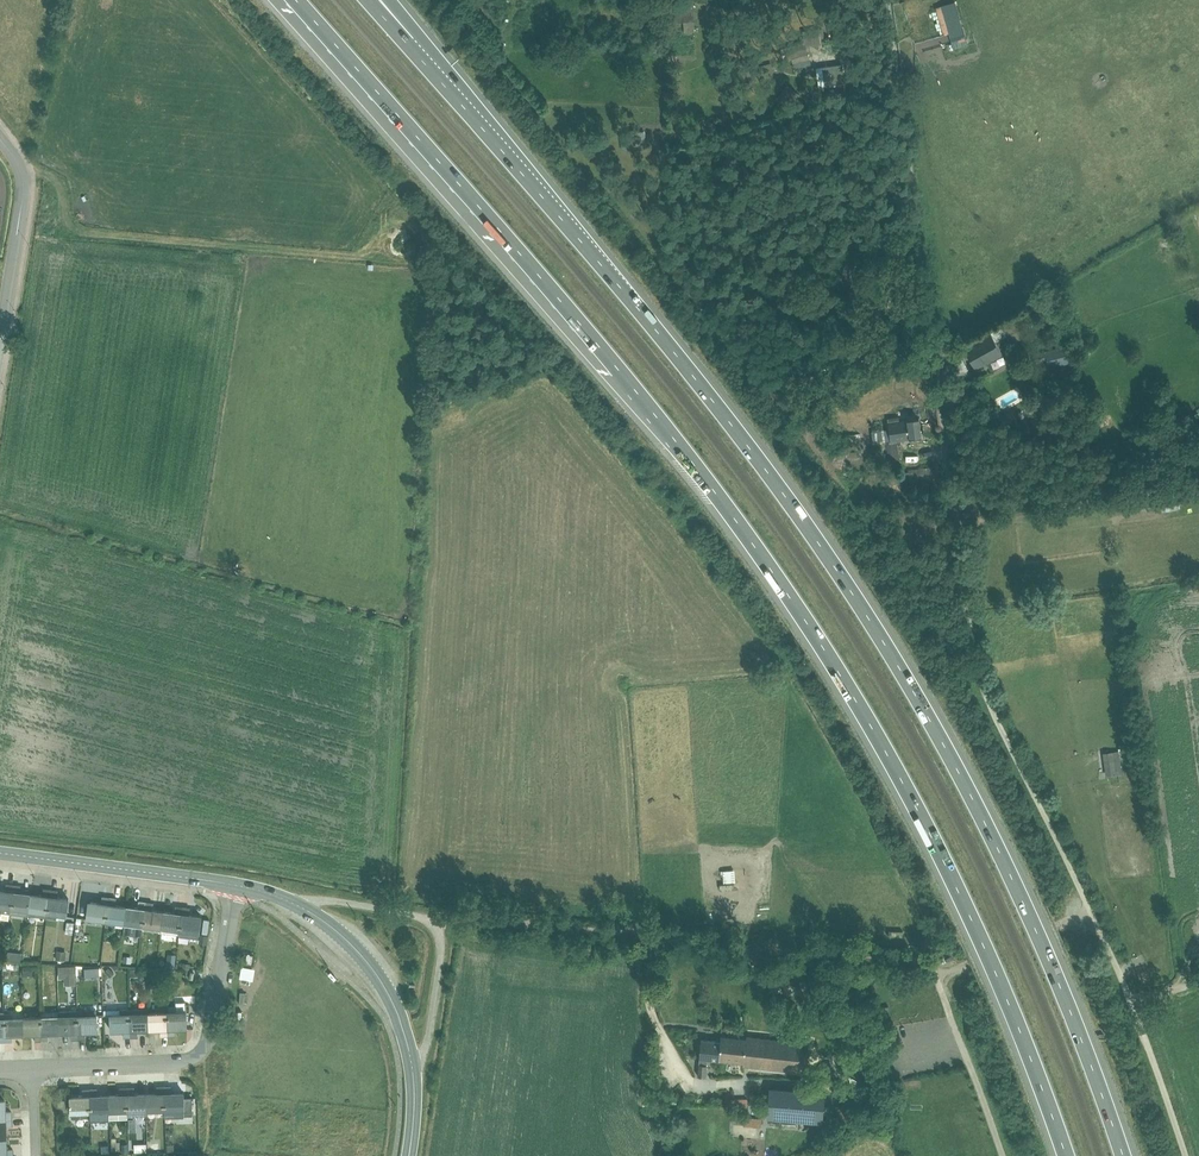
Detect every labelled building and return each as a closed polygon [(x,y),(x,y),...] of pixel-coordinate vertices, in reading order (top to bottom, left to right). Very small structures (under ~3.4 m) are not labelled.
[(935,7),(941,36),(949,35),(952,51),(965,49),(956,3),(935,7)] [(674,23),(683,23),(684,34),(695,33),(693,6),(674,7),(674,23)] [(794,70),(811,65),(806,48),(822,45),(819,29),(803,32),(805,43),(778,52),(780,63),(791,60),(794,70)] [(834,44),(824,44),(824,53),(834,53),(834,44)] [(818,88),(845,84),(843,66),(816,69),(817,77),(814,77),(814,82),(818,82),(818,88)] [(646,149),(645,134),(623,136),(625,151),(646,149)] [(847,258),(841,282),(849,284),(856,261),(847,258)] [(1061,309),(1067,325),(1074,322),(1068,306),(1061,309)] [(1020,320),(1002,330),(1011,345),(1028,336),(1020,320)] [(906,326),(883,323),(882,333),(904,336),(906,326)] [(975,369),(1002,354),(992,337),(965,352),(975,369)] [(888,362),(906,354),(903,348),(885,356),(888,362)] [(1065,348),(1033,356),(1035,364),(1047,361),(1049,369),(1069,364),(1065,348)] [(897,363),(899,370),(914,363),(911,357),(897,363)] [(1160,397),(1154,398),(1158,415),(1163,414),(1160,397)] [(910,444),(920,443),(920,440),(921,439),(919,421),(899,423),(899,418),(887,420),(889,431),(871,433),(873,446),(881,445),(898,443),(910,441),(910,444)] [(932,424),(922,425),(924,439),(934,438),(932,424)] [(1153,437),(1127,448),(1128,453),(1155,443),(1153,437)] [(887,450),(888,463),(899,462),(898,443),(881,445),(882,450),(887,450)] [(1099,449),(1086,453),(1087,458),(1101,454),(1099,449)] [(908,474),(887,477),(888,486),(900,485),(900,491),(908,491),(908,484),(933,482),(932,469),(908,472),(908,474)] [(1125,750),(1118,751),(1118,753),(1102,756),(1105,779),(1122,777),(1119,756),(1125,755),(1125,750)] [(735,872),(723,872),(723,884),(735,884),(735,872)] [(13,887),(7,886),(6,885),(5,893),(0,892),(0,920),(8,921),(9,915),(13,887)] [(28,917),(31,895),(31,896),(19,894),(20,887),(20,888),(13,887),(9,915),(28,917)] [(46,920),(50,892),(44,891),(44,890),(43,890),(42,898),(31,896),(31,895),(28,917),(46,920)] [(56,920),(65,922),(65,918),(66,918),(68,900),(68,901),(56,899),(57,892),(57,893),(50,892),(46,920),(56,921),(56,920)] [(106,923),(109,900),(103,899),(103,898),(102,898),(101,905),(90,904),(90,903),(89,903),(87,920),(106,923)] [(105,927),(123,930),(126,908),(115,907),(116,900),(115,900),(109,900),(106,923),(105,927)] [(142,932),(146,904),(140,903),(139,903),(138,910),(126,908),(123,930),(125,932),(140,934),(142,932)] [(142,932),(160,934),(163,913),(152,912),(153,905),(152,905),(146,904),(142,932)] [(179,937),(183,909),(176,908),(177,908),(176,908),(175,915),(164,913),(163,913),(160,934),(179,937)] [(179,937),(198,939),(201,918),(200,918),(189,917),(190,910),(189,909),(189,910),(183,909),(179,937)] [(74,925),(67,924),(65,934),(72,935),(74,925)] [(66,953),(57,952),(56,961),(65,962),(66,953)] [(21,955),(7,953),(6,962),(20,963),(21,955)] [(176,957),(167,956),(166,969),(174,970),(176,957)] [(31,967),(21,968),(22,977),(31,976),(31,967)] [(83,967),(83,976),(99,976),(98,967),(83,967)] [(253,981),(254,968),(240,967),(239,980),(253,981)] [(75,968),(59,968),(59,979),(65,979),(65,985),(75,985),(75,968)] [(115,974),(109,969),(104,973),(110,979),(115,974)] [(138,970),(130,970),(130,979),(138,978),(138,970)] [(186,1029),(187,1029),(186,1003),(176,1003),(177,1012),(167,1012),(168,1036),(174,1036),(175,1036),(175,1029),(186,1029)] [(131,1037),(130,1009),(104,1010),(104,1014),(111,1014),(111,1032),(112,1032),(112,1031),(124,1031),(124,1038),(131,1037)] [(149,1031),(148,1013),(148,1009),(130,1009),(131,1037),(137,1037),(138,1038),(138,1031),(149,1030),(149,1031)] [(79,1039),(78,1015),(78,1011),(59,1012),(60,1034),(60,1033),(71,1033),(72,1040),(72,1039),(79,1039)] [(59,1034),(60,1034),(59,1012),(41,1012),(41,1016),(42,1040),(48,1040),(48,1041),(48,1034),(59,1033),(59,1034)] [(168,1036),(167,1012),(148,1013),(149,1031),(150,1030),(161,1030),(161,1037),(161,1036),(168,1036)] [(22,1035),(23,1035),(22,1017),(22,1013),(3,1014),(4,1042),(11,1041),(11,1042),(11,1035),(22,1034),(22,1035)] [(97,1032),(96,1015),(78,1015),(79,1039),(85,1039),(85,1032),(97,1032)] [(42,1040),(41,1016),(22,1017),(23,1035),(23,1034),(34,1034),(34,1041),(35,1041),(42,1040)] [(720,1042),(718,1061),(743,1064),(743,1066),(805,1073),(808,1043),(747,1036),(746,1039),(721,1036),(720,1042)] [(718,1061),(720,1042),(702,1040),(698,1077),(706,1078),(708,1059),(718,1061)] [(165,1111),(184,1110),(183,1093),(171,1093),(171,1086),(171,1087),(164,1087),(165,1111)] [(165,1111),(164,1087),(158,1087),(157,1087),(157,1094),(146,1094),(147,1112),(165,1111)] [(128,1117),(127,1089),(121,1089),(121,1088),(120,1088),(120,1095),(109,1096),(109,1095),(110,1120),(128,1119),(128,1117)] [(144,1119),(147,1112),(146,1094),(145,1094),(134,1095),(134,1088),(133,1088),(127,1089),(128,1117),(135,1117),(137,1119),(144,1119)] [(769,1088),(767,1119),(823,1123),(826,1093),(769,1088)] [(91,1120),(110,1120),(109,1095),(108,1095),(108,1096),(97,1096),(97,1089),(96,1089),(96,1090),(90,1090),(91,1118),(91,1120)] [(91,1118),(90,1090),(83,1090),(83,1097),(72,1097),(72,1096),(71,1097),(71,1114),(72,1114),(72,1118),(74,1120),(79,1120),(80,1118),(91,1118)] [(730,1099),(730,1107),(748,1107),(748,1099),(730,1099)] [(11,1119),(11,1113),(11,1112),(4,1112),(4,1101),(4,1100),(0,1100),(0,1119),(11,1119)] [(67,1112),(67,1101),(58,1101),(59,1112),(67,1112)] [(857,1121),(850,1103),(837,1109),(845,1127),(857,1121)] [(743,1126),(761,1128),(762,1119),(744,1117),(743,1126)] [(5,1137),(5,1126),(12,1126),(11,1126),(11,1119),(0,1119),(0,1138),(5,1137)] [(12,1150),(12,1149),(5,1150),(5,1137),(0,1138),(0,1155),(12,1155),(12,1150)] [(112,1151),(120,1151),(120,1142),(116,1142),(116,1138),(111,1138),(112,1151)] [(159,1142),(149,1142),(149,1152),(159,1151),(159,1142)] [(146,1144),(138,1144),(138,1153),(146,1153),(146,1144)] [(109,1145),(101,1146),(102,1154),(110,1153),(109,1145)]
